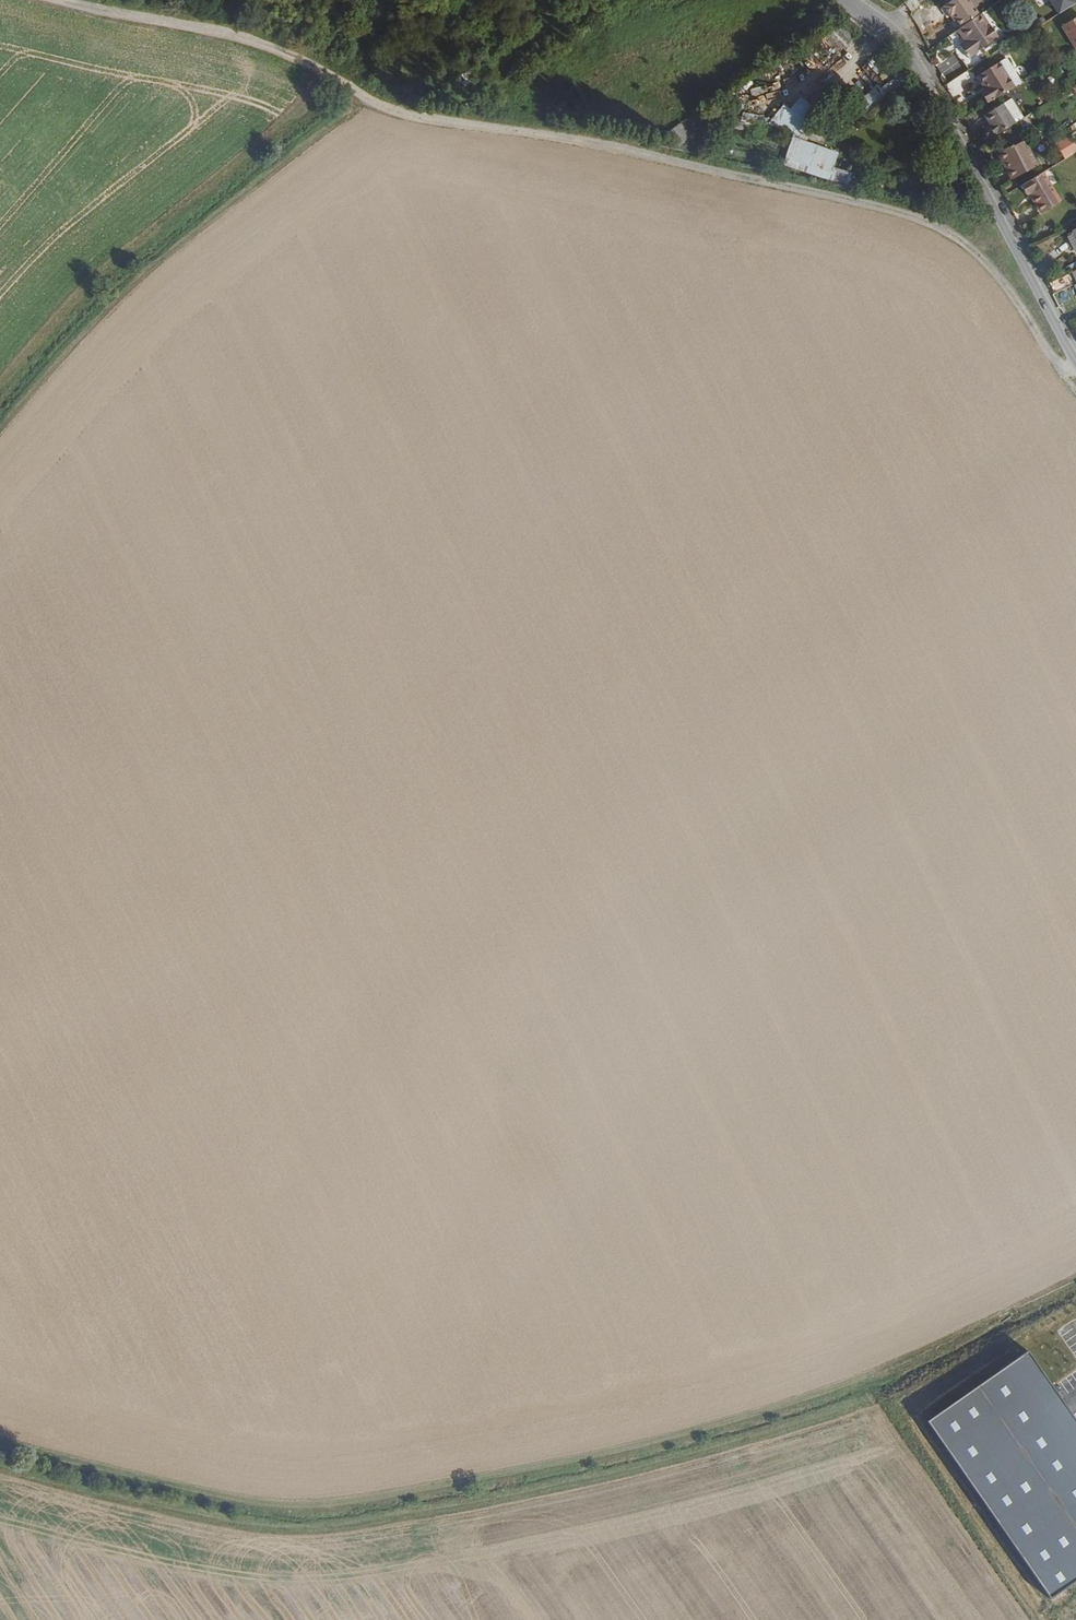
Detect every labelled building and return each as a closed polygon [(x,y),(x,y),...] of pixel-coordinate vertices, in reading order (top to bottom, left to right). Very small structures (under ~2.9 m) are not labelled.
[(1071,0),(1047,0),(1055,14),(1073,2),(1071,0)] [(1059,25),(1073,47),(1075,45),(1075,14),(1059,25)] [(986,28),(978,15),(954,32),(962,44),(959,46),(953,50),(954,51),(960,61),(961,62),(990,42),(982,31),(986,28)] [(994,38),(986,28),(982,31),(990,42),(994,38)] [(954,32),(951,34),(959,46),(962,44),(954,32)] [(960,61),(954,51),(950,54),(956,64),(960,61)] [(1013,87),(1019,82),(1003,59),(997,63),(1013,87)] [(992,99),(993,100),(1013,87),(997,63),(977,76),(982,85),(986,89),(982,92),(989,101),(992,99)] [(982,85),(977,76),(973,79),(978,87),(982,85)] [(869,106),(884,93),(876,85),(862,98),(869,106)] [(986,103),(989,101),(982,92),(980,93),(986,103)] [(800,95),(790,108),(783,103),(769,122),(792,138),(815,106),(800,95)] [(997,135),(1022,118),(1009,99),(984,116),(990,124),(992,127),(989,129),(993,135),(996,134),(997,135)] [(742,120),(755,121),(756,114),(743,113),(742,120)] [(672,130),(682,142),(691,135),(680,122),(672,130)] [(845,184),(849,172),(834,167),(839,151),(792,136),(783,165),(845,184)] [(1026,157),(1030,155),(1023,140),(1019,142),(1026,157)] [(1007,168),(1005,169),(1010,179),(1036,166),(1030,155),(1026,157),(1019,142),(1011,146),(1010,145),(996,152),(1001,162),(1003,160),(1007,168)] [(1059,199),(1042,171),(1020,184),(1025,193),(1028,191),(1041,210),(1059,199)] [(1069,269),(1051,278),(1056,289),(1074,281),(1069,269)]
